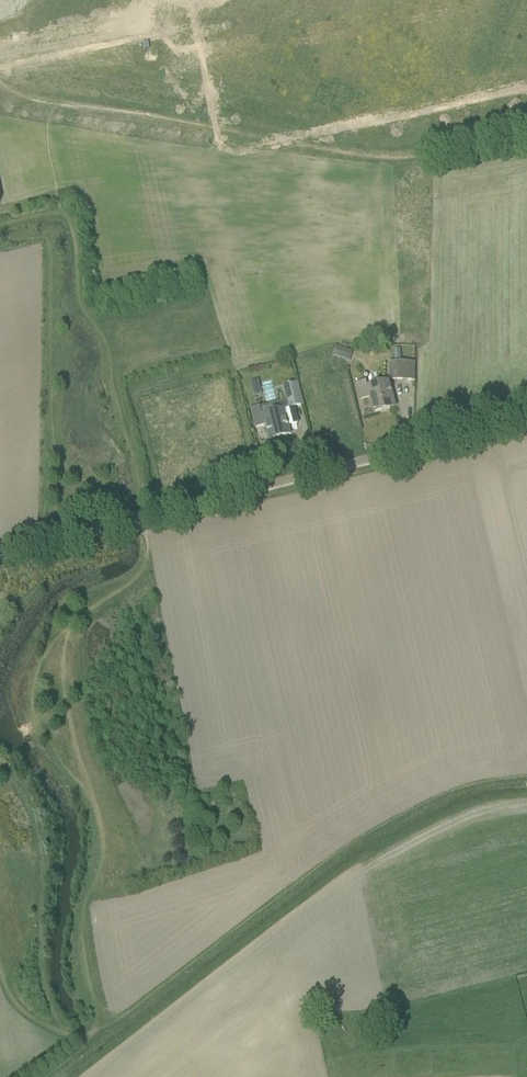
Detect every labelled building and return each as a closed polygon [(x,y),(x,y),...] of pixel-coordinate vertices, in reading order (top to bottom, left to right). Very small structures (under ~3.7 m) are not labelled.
[(350,360),(352,351),(336,345),(333,355),(350,360)] [(415,362),(414,362),(389,361),(389,380),(415,380),(415,362)] [(252,394),(259,393),(256,379),(249,381),(252,394)] [(364,382),(357,384),(360,399),(370,397),(374,412),(390,408),(387,397),(392,396),(388,381),(365,387),(364,382)] [(289,408),(302,405),(296,384),(283,387),(289,408)] [(283,409),(261,415),(259,407),(251,409),(256,427),(265,425),(269,440),(290,435),(283,409)]
